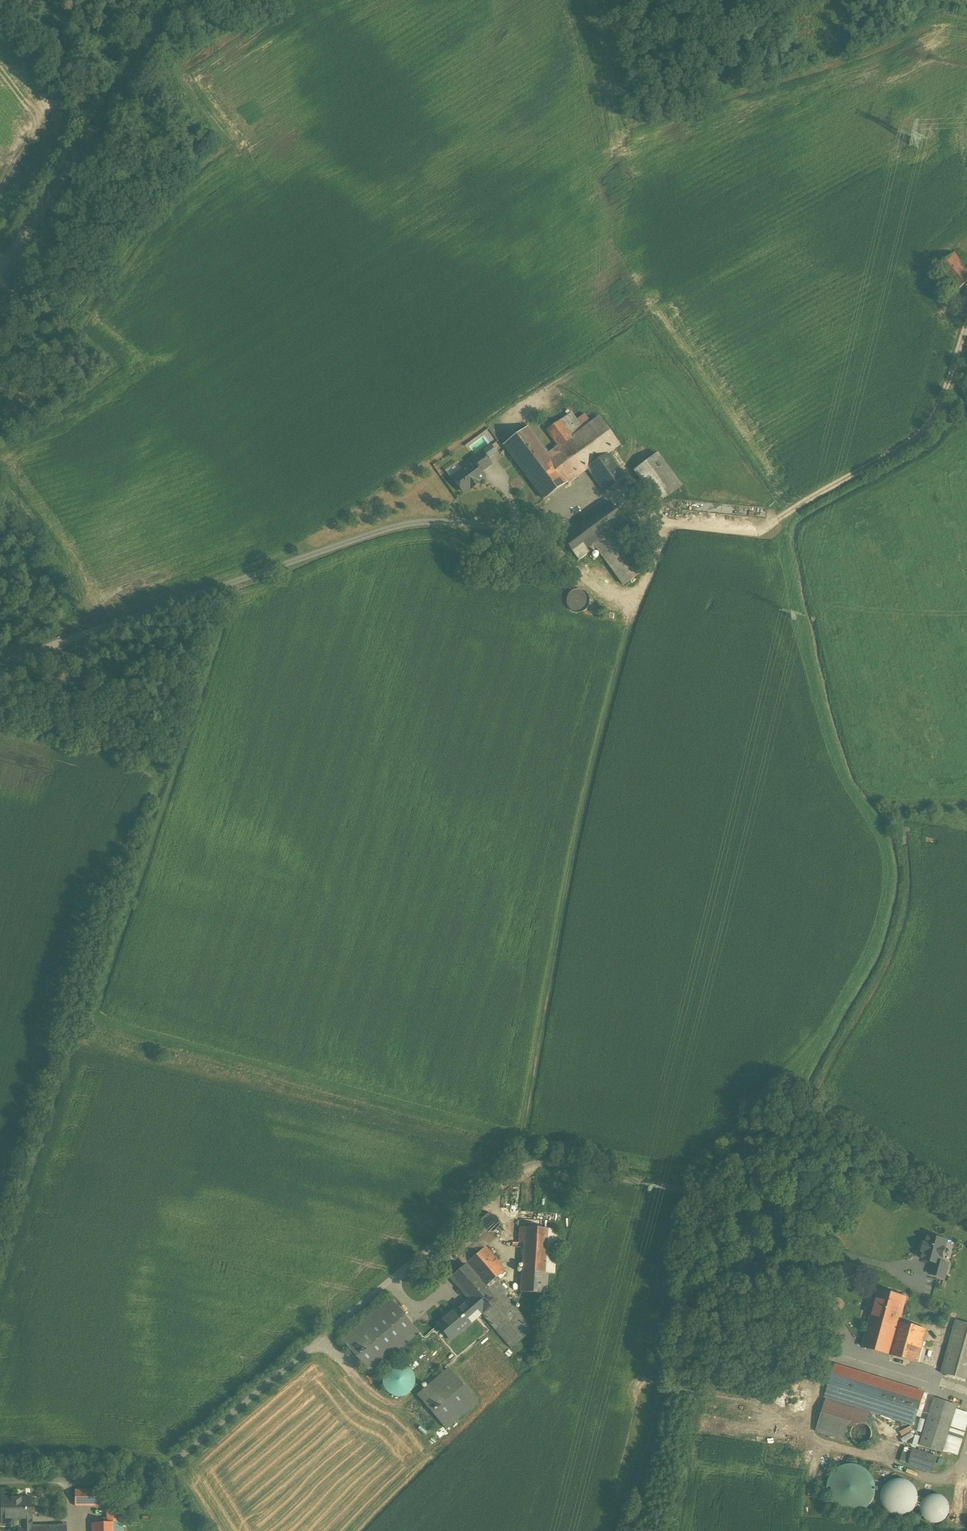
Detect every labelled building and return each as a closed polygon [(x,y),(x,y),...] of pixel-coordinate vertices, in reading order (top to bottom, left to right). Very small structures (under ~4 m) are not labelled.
[(959,252),(941,265),(959,289),(966,284),(966,263),(959,252)] [(527,428),(504,445),(544,500),(587,468),(605,492),(625,478),(606,454),(619,445),(599,418),(583,430),(571,413),(546,431),(557,445),(554,447),(556,450),(548,456),(527,428)] [(473,462),(480,472),(491,464),(482,452),(471,461),(473,463),(473,462)] [(681,486),(657,454),(634,471),(658,503),(681,486)] [(484,477),(480,472),(473,462),(473,463),(452,478),(456,483),(456,487),(458,490),(461,490),(463,492),(470,487),(471,489),(479,483),(478,481),(484,477)] [(623,521),(609,501),(560,537),(601,593),(612,586),(589,554),(597,548),(624,585),(641,573),(610,531),(623,521)] [(580,591),(576,590),(572,591),(569,594),(567,598),(566,603),(568,607),(571,610),(574,612),(578,612),(582,611),(584,610),(587,607),(588,601),(588,598),(586,594),(583,592),(580,591)] [(496,1217),(493,1215),(491,1215),(488,1215),(485,1216),(484,1218),(482,1221),(482,1223),(483,1226),(484,1228),(486,1230),(489,1231),(491,1231),(494,1231),(496,1229),(498,1227),(498,1224),(498,1221),(497,1219),(496,1217)] [(557,1231),(518,1228),(516,1243),(522,1243),(518,1294),(542,1296),(544,1276),(553,1277),(557,1231)] [(954,1244),(926,1236),(919,1260),(947,1267),(954,1244)] [(503,1264),(487,1245),(444,1281),(469,1309),(477,1318),(507,1354),(533,1331),(505,1298),(509,1294),(492,1274),(503,1264)] [(904,1299),(874,1291),(858,1349),(916,1365),(926,1330),(898,1322),(904,1299)] [(415,1334),(387,1302),(341,1342),(369,1373),(415,1334)] [(459,1317),(452,1307),(431,1325),(447,1343),(477,1318),(469,1309),(459,1317)] [(954,1322),(940,1374),(966,1382),(966,1326),(954,1322)] [(401,1365),(396,1364),(391,1364),(385,1367),(382,1371),(379,1377),(379,1382),(381,1386),(384,1391),(388,1394),(393,1395),(398,1395),(403,1393),(408,1388),(410,1383),(410,1378),(409,1373),(406,1368),(401,1365)] [(836,1364),(825,1399),(913,1427),(909,1444),(960,1459),(966,1434),(966,1415),(955,1411),(956,1406),(925,1397),(926,1393),(836,1364)] [(448,1429),(483,1403),(455,1366),(420,1392),(448,1429)] [(822,1412),(816,1431),(845,1440),(851,1421),(822,1412)] [(937,1458),(907,1448),(902,1462),(932,1471),(937,1458)] [(867,1470),(862,1467),(854,1464),(846,1463),(837,1467),(830,1473),(825,1484),(827,1496),(834,1506),(841,1510),(850,1512),(861,1509),(870,1501),(874,1490),(872,1479),(867,1470)] [(912,1491),(908,1486),(902,1484),(894,1484),(889,1486),(883,1491),(881,1496),(881,1505),(883,1510),(887,1514),(893,1517),(898,1518),(904,1517),(908,1515),(912,1510),(915,1503),(915,1497),(912,1491)] [(102,1492),(71,1492),(71,1507),(102,1506),(102,1492)] [(938,1499),(933,1498),(929,1497),(923,1500),(920,1503),(918,1507),(917,1510),(918,1515),(920,1519),(922,1520),(926,1523),(927,1523),(932,1523),(937,1522),(940,1520),(942,1516),(944,1512),(943,1507),(941,1503),(938,1499)] [(22,1527),(31,1527),(31,1498),(1,1498),(1,1521),(15,1521),(15,1519),(22,1519),(22,1527)] [(88,1527),(88,1530),(121,1530),(120,1507),(105,1508),(106,1526),(88,1527)]
